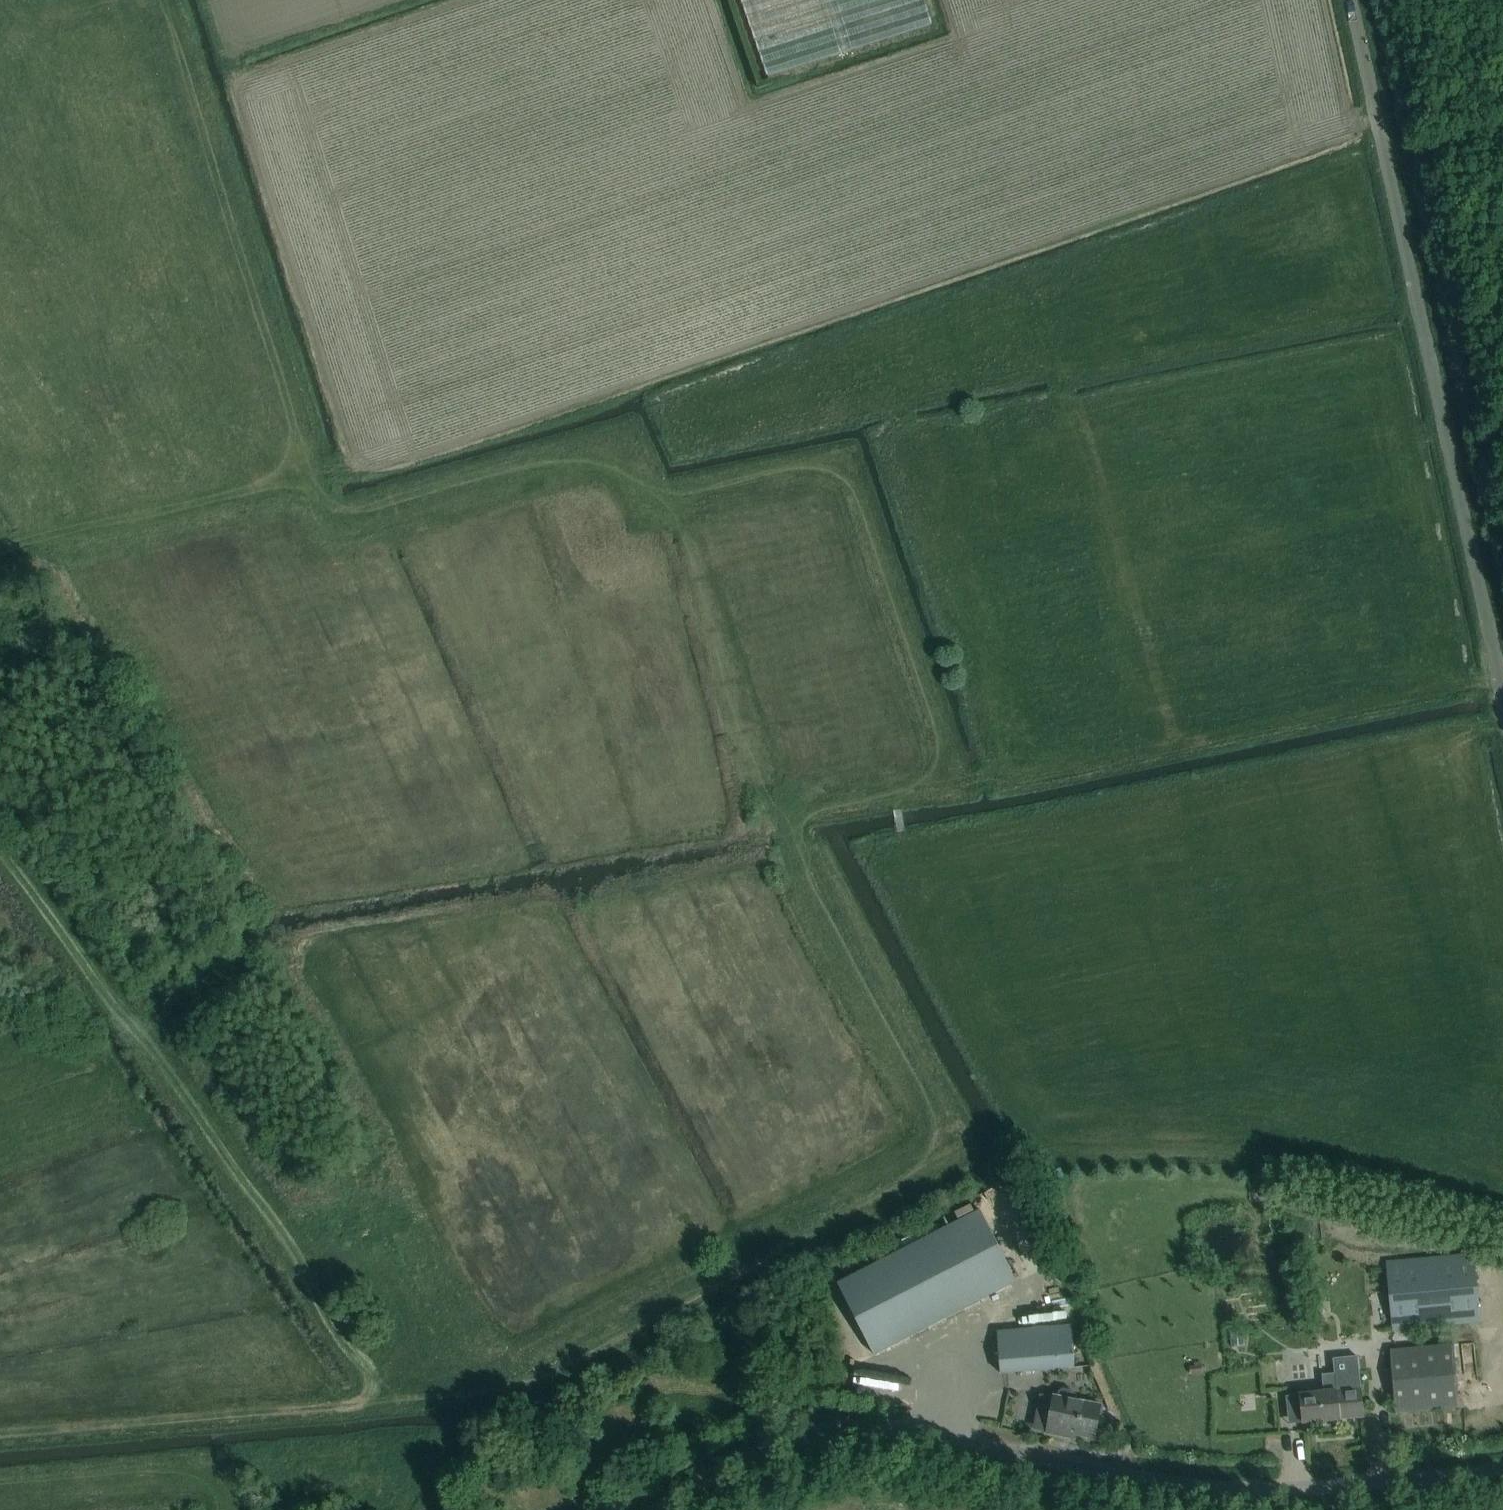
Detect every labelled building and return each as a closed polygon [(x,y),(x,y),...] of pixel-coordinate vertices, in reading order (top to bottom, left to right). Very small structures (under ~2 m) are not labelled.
[(767,75),(932,25),(924,0),(741,0),(767,75)] [(1017,1281),(980,1209),(838,1282),(875,1354),(1017,1281)] [(1473,1254),(1325,1267),(1331,1336),(1480,1322),(1473,1254)] [(1069,1278),(1053,1282),(1056,1294),(1072,1290),(1069,1278)] [(1071,1325),(998,1331),(1001,1373),(1075,1367),(1071,1325)] [(1460,1407),(1454,1344),(1390,1350),(1396,1413),(1460,1407)] [(1331,1391),(1300,1394),(1303,1422),(1364,1416),(1360,1371),(1335,1374),(1336,1384),(1331,1385),(1331,1391)] [(1065,1433),(1095,1438),(1102,1405),(1075,1399),(1076,1395),(1073,1391),(1064,1389),(1060,1391),(1059,1396),(1054,1395),(1047,1433),(1064,1436),(1065,1433)]
